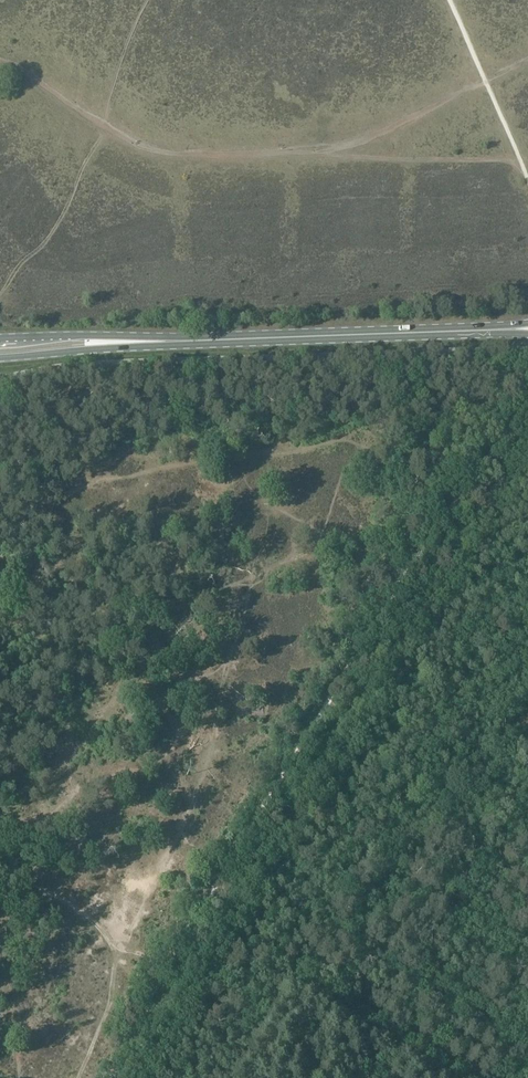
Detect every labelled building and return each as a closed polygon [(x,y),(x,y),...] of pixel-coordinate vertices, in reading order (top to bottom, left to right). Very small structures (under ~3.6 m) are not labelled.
[(270,717),(268,706),(256,707),(257,719),(270,717)] [(474,718),(473,706),(460,707),(461,719),(474,718)] [(527,718),(527,706),(515,706),(515,718),(527,718)] [(137,724),(157,723),(156,710),(136,712),(137,724)] [(464,805),(463,794),(450,795),(452,807),(464,805)] [(461,827),(460,815),(447,817),(448,828),(461,827)] [(92,834),(91,822),(78,824),(79,835),(92,834)] [(318,836),(317,824),(305,825),(305,837),(318,836)] [(508,835),(506,824),(493,825),(495,837),(508,835)] [(220,843),(219,832),(206,833),(207,844),(220,843)] [(53,851),(51,840),(39,842),(40,853),(53,851)] [(390,855),(389,843),(376,844),(377,856),(390,855)]
